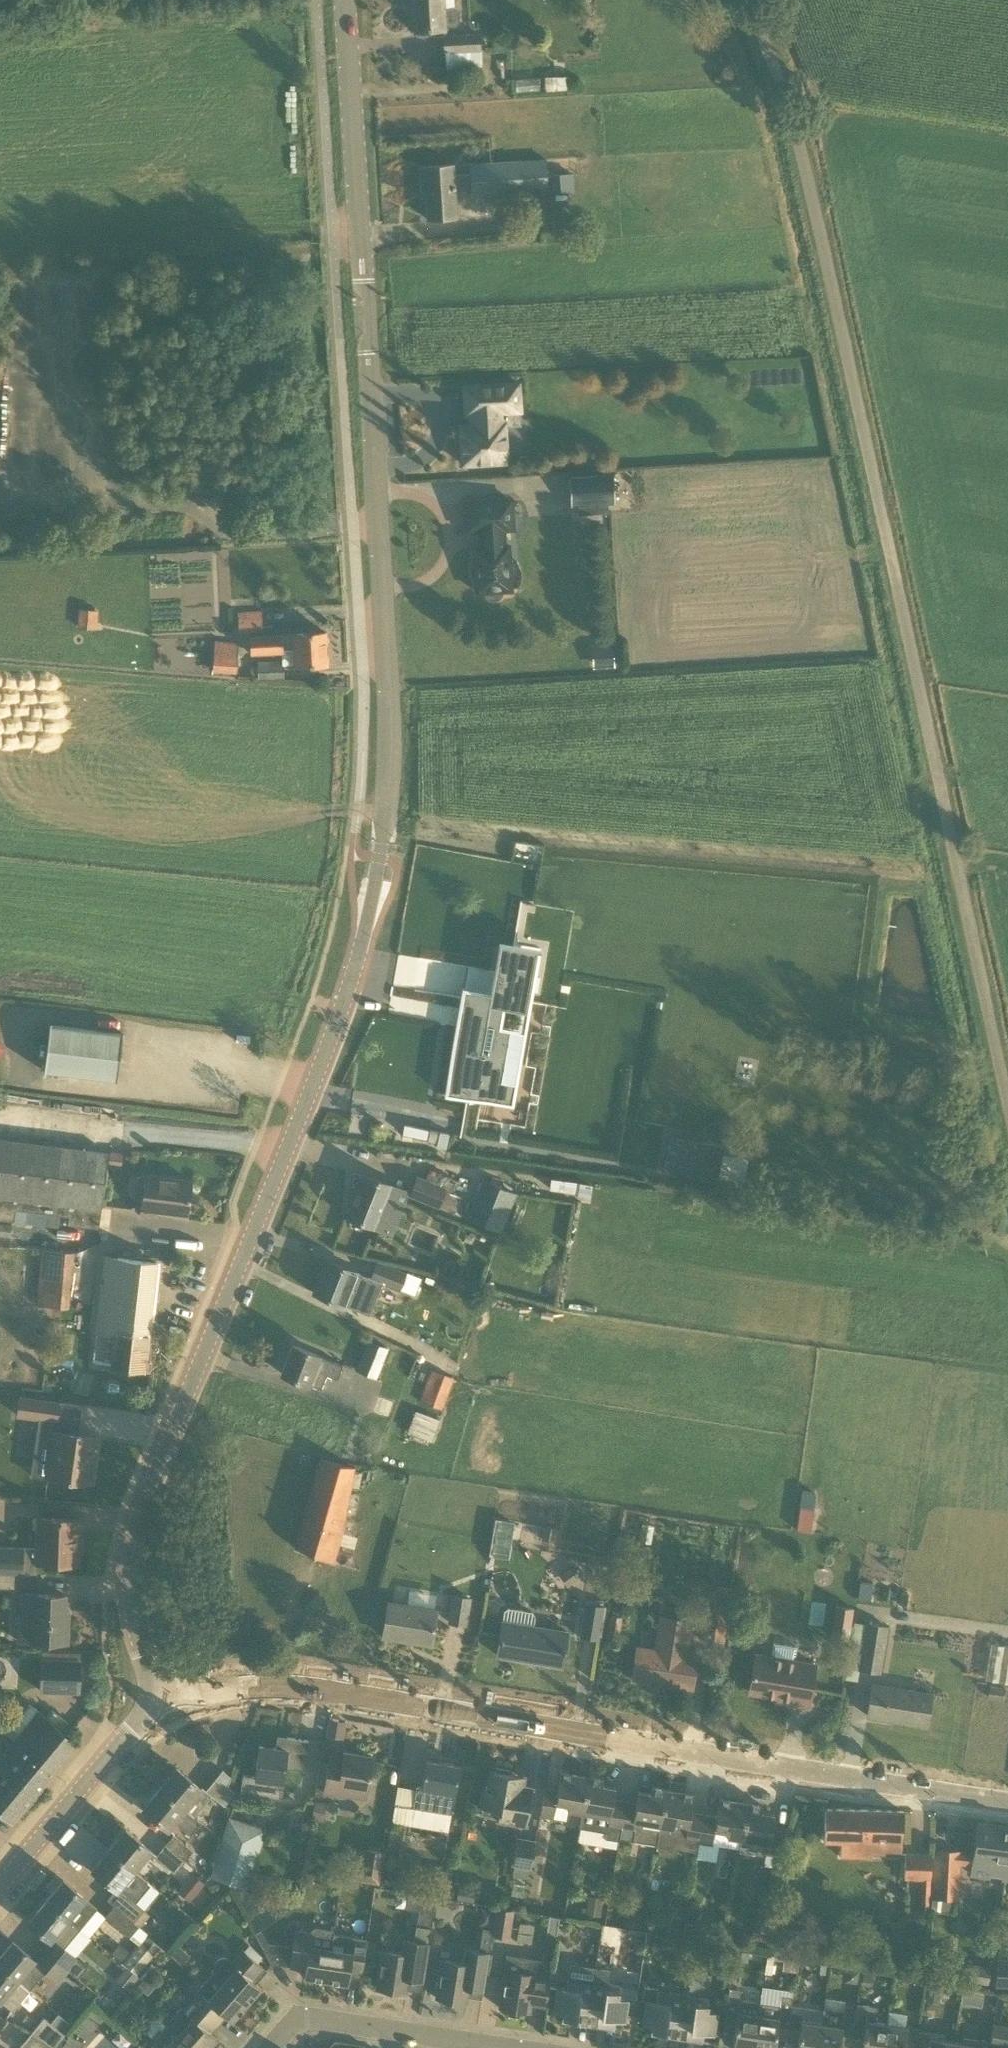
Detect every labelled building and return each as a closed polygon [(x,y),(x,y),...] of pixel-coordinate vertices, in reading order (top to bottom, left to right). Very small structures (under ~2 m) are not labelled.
[(442,0),(413,0),(415,31),(443,29),(443,27),(456,26),(459,23),(458,10),(454,6),(442,7),(442,0)] [(446,52),(481,50),(480,33),(444,35),(446,52)] [(544,88),(563,87),(562,74),(543,75),(544,88)] [(523,193),(522,173),(547,171),(546,159),(470,164),(470,173),(454,174),(453,164),(420,166),(421,189),(425,189),(427,219),(458,217),(456,189),(471,188),(472,196),(523,193)] [(462,463),(506,461),(503,423),(502,423),(501,411),(519,410),(518,382),(463,385),(465,413),(470,413),(471,425),(459,426),(462,463)] [(568,477),(570,505),(614,502),(612,474),(568,477)] [(473,547),(474,560),(472,566),(473,573),(475,578),(476,592),(484,591),(486,595),(489,598),(493,599),(497,598),(500,594),(501,590),(511,590),(508,545),(504,545),(503,529),(512,528),(512,527),(515,523),(516,518),(514,513),(511,509),(511,500),(464,502),(466,531),(480,530),(480,546),(473,547)] [(74,626),(93,626),(94,608),(75,607),(74,626)] [(239,630),(262,629),(261,611),(238,612),(239,630)] [(325,631),(248,635),(249,654),(281,652),(281,649),(293,648),(294,665),(326,664),(325,631)] [(235,675),(237,642),(214,641),(212,674),(235,675)] [(614,666),(613,645),(592,646),(593,666),(614,666)] [(283,677),(283,665),(278,665),(278,660),(257,661),(257,678),(283,677)] [(444,1091),(444,1093),(470,1098),(472,1084),(509,1091),(520,1030),(500,1026),(501,1022),(505,997),(521,1000),(525,1001),(532,956),(522,955),(522,954),(504,951),(504,953),(503,961),(496,960),(491,993),(463,989),(460,1007),(466,1008),(451,1093),(444,1091)] [(518,1045),(513,1081),(542,1085),(544,1073),(612,1082),(610,1098),(712,1112),(722,1041),(532,1015),(528,1046),(518,1045)] [(117,1079),(123,1033),(50,1024),(44,1070),(117,1079)] [(0,1140),(0,1219),(14,1220),(16,1209),(69,1215),(68,1224),(99,1228),(108,1152),(0,1140)] [(449,1180),(450,1178),(430,1169),(426,1180),(416,1176),(408,1195),(439,1207),(439,1206),(449,1180)] [(385,1229),(401,1188),(364,1174),(354,1199),(351,1198),(344,1215),(378,1226),(385,1229)] [(187,1214),(191,1180),(146,1175),(141,1213),(156,1215),(157,1210),(187,1214)] [(482,1179),(468,1218),(500,1230),(515,1192),(482,1179)] [(37,1248),(35,1305),(67,1306),(69,1249),(37,1248)] [(145,1371),(157,1263),(103,1258),(94,1333),(115,1335),(112,1365),(110,1365),(110,1367),(145,1371)] [(370,1277),(349,1268),(331,1261),(323,1279),(319,1278),(314,1293),(358,1310),(371,1279),(399,1291),(400,1288),(419,1296),(423,1284),(419,1282),(421,1279),(376,1262),(370,1277)] [(377,1378),(389,1348),(369,1340),(358,1371),(377,1378)] [(337,1378),(342,1364),(293,1344),(281,1373),(320,1388),(326,1374),(337,1378)] [(442,1408),(453,1377),(431,1369),(420,1400),(442,1408)] [(57,1421),(60,1402),(19,1396),(16,1415),(57,1421)] [(415,1411),(407,1431),(428,1438),(432,1440),(438,1419),(415,1411)] [(54,1430),(50,1459),(36,1457),(33,1476),(48,1477),(91,1484),(98,1436),(54,1430)] [(351,1469),(352,1466),(321,1457),(295,1547),(334,1561),(344,1532),(340,1531),(348,1486),(351,1469)] [(808,1530),(809,1506),(795,1505),(794,1530),(808,1530)] [(486,1552),(506,1555),(510,1519),(491,1516),(486,1552)] [(80,1519),(38,1517),(37,1548),(0,1547),(0,1573),(16,1573),(37,1574),(38,1563),(78,1564),(80,1519)] [(16,1573),(0,1573),(0,1587),(15,1587),(16,1573)] [(860,1581),(858,1598),(870,1600),(872,1583),(860,1581)] [(65,1595),(35,1594),(35,1595),(21,1594),(19,1641),(68,1643),(69,1610),(67,1610),(65,1610),(65,1595)] [(471,1597),(470,1596),(459,1595),(453,1594),(449,1621),(467,1624),(471,1597)] [(666,1594),(664,1605),(682,1608),(684,1597),(666,1594)] [(598,1638),(603,1605),(604,1601),(587,1598),(581,1635),(598,1638)] [(431,1644),(436,1611),(389,1603),(383,1636),(409,1640),(410,1638),(430,1642),(429,1644),(431,1644)] [(848,1640),(854,1607),(836,1604),(830,1637),(848,1640)] [(562,1666),(567,1631),(534,1626),(536,1615),(533,1612),(508,1607),(504,1610),(502,1621),(497,1655),(521,1659),(521,1657),(532,1659),(562,1666)] [(687,1653),(693,1620),(660,1615),(655,1648),(639,1645),(634,1677),(690,1687),(695,1655),(687,1653)] [(868,1624),(861,1669),(882,1672),(889,1626),(878,1624),(878,1625),(868,1624)] [(808,1705),(815,1664),(795,1661),(797,1646),(773,1643),(771,1657),(755,1655),(749,1691),(776,1696),(776,1700),(808,1705)] [(988,1643),(987,1679),(1007,1680),(1007,1644),(988,1643)] [(263,1644),(262,1654),(270,1655),(271,1647),(272,1645),(263,1644)] [(79,1692),(81,1652),(40,1650),(39,1691),(79,1692)] [(926,1725),(931,1694),(873,1684),(867,1715),(926,1725)] [(991,1686),(990,1698),(1005,1700),(1007,1688),(991,1686)] [(77,1743),(40,1710),(17,1741),(25,1747),(0,1777),(0,1811),(12,1821),(77,1743)] [(327,1718),(325,1736),(341,1737),(343,1719),(327,1718)] [(241,1793),(279,1798),(282,1781),(283,1781),(284,1768),(304,1770),(308,1740),(286,1737),(286,1741),(277,1740),(276,1748),(259,1746),(255,1776),(243,1774),(241,1793)] [(366,1793),(372,1756),(344,1752),(342,1764),(330,1762),(331,1754),(330,1754),(323,1794),(345,1798),(346,1790),(366,1793)] [(451,1813),(459,1764),(426,1759),(422,1785),(417,1784),(413,1806),(451,1813)] [(184,1808),(185,1807),(200,1787),(177,1767),(160,1788),(184,1808)] [(509,1773),(509,1769),(496,1767),(495,1771),(490,1770),(487,1790),(483,1789),(480,1807),(499,1810),(497,1820),(526,1825),(532,1787),(523,1785),(524,1776),(520,1775),(520,1774),(519,1773),(519,1775),(509,1773)] [(206,1789),(211,1794),(224,1805),(235,1792),(228,1786),(231,1776),(222,1769),(206,1789)] [(568,1809),(582,1811),(589,1776),(560,1771),(557,1790),(544,1787),(538,1823),(548,1825),(549,1816),(566,1819),(568,1809)] [(619,1840),(621,1828),(626,1801),(612,1799),(615,1786),(601,1784),(602,1778),(589,1776),(582,1811),(579,1827),(606,1831),(605,1837),(619,1840)] [(659,1825),(667,1789),(652,1787),(651,1792),(638,1790),(636,1803),(626,1801),(621,1828),(634,1831),(633,1840),(656,1844),(659,1827),(659,1825)] [(168,1828),(184,1808),(160,1788),(143,1808),(168,1828)] [(659,1825),(659,1827),(672,1829),(673,1825),(687,1828),(686,1836),(699,1838),(704,1814),(690,1812),(693,1794),(667,1789),(659,1825)] [(740,1839),(748,1803),(719,1798),(716,1817),(704,1814),(699,1838),(698,1842),(712,1844),(715,1828),(728,1830),(727,1836),(740,1839)] [(780,1855),(784,1828),(771,1826),(774,1813),(760,1811),(761,1805),(748,1803),(740,1839),(768,1843),(766,1853),(780,1855)] [(901,1853),(903,1811),(825,1807),(824,1840),(841,1841),(841,1856),(870,1858),(870,1852),(901,1853)] [(974,1855),(972,1866),(971,1874),(1006,1879),(1007,1866),(1007,1826),(978,1822),(974,1855)] [(134,1869),(150,1849),(126,1829),(109,1849),(134,1869)] [(247,1887),(261,1843),(225,1832),(211,1876),(247,1887)] [(184,1861),(193,1850),(173,1834),(164,1845),(184,1861)] [(513,1863),(515,1864),(513,1875),(527,1878),(529,1866),(531,1866),(535,1841),(517,1838),(513,1863)] [(174,1873),(184,1861),(164,1845),(155,1857),(174,1873)] [(134,1921),(144,1908),(136,1902),(150,1885),(147,1882),(147,1881),(134,1869),(109,1849),(92,1869),(116,1889),(108,1899),(114,1905),(134,1921)] [(379,1885),(384,1852),(364,1849),(362,1862),(347,1859),(344,1879),(379,1885)] [(935,1851),(933,1898),(954,1899),(958,1900),(960,1864),(958,1864),(959,1852),(935,1851)] [(904,1879),(922,1879),(930,1880),(931,1854),(905,1853),(904,1879)] [(385,1878),(385,1883),(398,1885),(399,1877),(400,1870),(387,1867),(385,1878)] [(437,1868),(433,1893),(448,1895),(448,1894),(451,1872),(452,1870),(437,1868)] [(193,1873),(178,1891),(189,1901),(204,1883),(193,1873)] [(46,1900),(80,1929),(96,1909),(97,1908),(85,1898),(85,1897),(63,1880),(46,1900)] [(457,1887),(455,1899),(474,1902),(476,1890),(457,1887)] [(80,1929),(46,1900),(29,1921),(49,1938),(41,1948),(69,1970),(78,1978),(87,1967),(77,1959),(78,1958),(65,1947),(70,1941),(80,1929)] [(139,1926),(134,1921),(114,1905),(105,1916),(130,1937),(139,1926)] [(509,1938),(514,1909),(496,1906),(492,1935),(509,1938)] [(548,1986),(559,1917),(549,1916),(542,1960),(527,1958),(522,1957),(520,1972),(505,1969),(499,2007),(530,2012),(534,1984),(548,1986)] [(685,1921),(683,1934),(693,1935),(695,1923),(685,1921)] [(423,1979),(425,1967),(431,1927),(416,1925),(414,1940),(404,1939),(402,1953),(381,1950),(375,1987),(407,1992),(409,1977),(423,1979)] [(462,1962),(441,1959),(435,1997),(467,2002),(471,1974),(484,1976),(482,1989),(483,1989),(489,1952),(492,1928),(483,1927),(480,1951),(464,1948),(462,1962)] [(315,1929),(312,1932),(295,1929),(289,1966),(291,1966),(291,1962),(306,1964),(304,1977),(326,1980),(333,1936),(333,1931),(315,1929)] [(284,1964),(286,1953),(287,1945),(268,1942),(260,1930),(255,1932),(265,1950),(270,1961),(284,1964)] [(361,1973),(367,1938),(333,1933),(333,1936),(326,1980),(348,1983),(350,1971),(361,1973)] [(139,1944),(123,1964),(126,1967),(130,1969),(137,1975),(159,1948),(153,1942),(146,1936),(139,1944)] [(13,1941),(0,1956),(0,1965),(30,1990),(45,1971),(59,1983),(69,1970),(41,1948),(33,1957),(13,1941)] [(258,1962),(262,1956),(247,1943),(232,1960),(230,1958),(227,1957),(221,1957),(216,1959),(214,1962),(213,1966),(214,1970),(211,1973),(246,2004),(261,1987),(252,1979),(263,1966),(258,1962)] [(799,1955),(784,1954),(783,1961),(782,1971),(797,1972),(799,1955)] [(996,1985),(1007,1985),(1007,1960),(997,1960),(996,1985)] [(30,1990),(0,1965),(0,2000),(13,2010),(30,1990)] [(143,1980),(137,1975),(130,1969),(126,1967),(116,1980),(132,1993),(143,1980)] [(627,1997),(618,1996),(620,1985),(608,1983),(610,1970),(595,1967),(593,1981),(594,1981),(588,2025),(613,2029),(615,2018),(625,2019),(626,2008),(635,2009),(637,1996),(628,1994),(627,1997)] [(231,2020),(246,2004),(211,1973),(197,1990),(199,1992),(192,2000),(200,2007),(215,2020),(222,2012),(231,2020)] [(594,1981),(593,1981),(568,1977),(567,1988),(557,1987),(553,2009),(563,2010),(562,2021),(588,2025),(594,1981)] [(676,2038),(683,1994),(657,1991),(658,1987),(645,1985),(643,1999),(646,2000),(643,2022),(652,2023),(651,2034),(676,2038)] [(928,1987),(926,2000),(938,2002),(940,1989),(928,1987)] [(760,2002),(760,2001),(740,1998),(741,1989),(729,1988),(723,2028),(735,2030),(732,2046),(743,2047),(753,2047),(760,2002)] [(962,1991),(960,2001),(969,2003),(971,1993),(962,1991)] [(714,2032),(717,2010),(707,2009),(709,1998),(683,1994),(676,2038),(702,2041),(704,2031),(714,2032)] [(790,2013),(793,1997),(781,1995),(780,2005),(760,2002),(753,2047),(774,2047),(776,2036),(787,2038),(790,2013)] [(200,2007),(192,2000),(184,2009),(181,2007),(167,2023),(195,2047),(207,2047),(217,2037),(207,2029),(215,2020),(200,2007)] [(877,2006),(857,2003),(856,2007),(850,2047),(858,2047),(882,2047),(886,2023),(875,2021),(877,2006)] [(856,2007),(845,2005),(844,2010),(824,2007),(821,2023),(818,2047),(839,2047),(839,2045),(850,2047),(856,2007)] [(801,2020),(802,2014),(790,2013),(787,2038),(798,2039),(797,2047),(818,2047),(821,2023),(801,2020)] [(55,2026),(44,2017),(31,2033),(54,2047),(71,2026),(62,2018),(55,2026)] [(7,2022),(1,2029),(17,2041),(23,2034),(7,2022)] [(167,2023),(161,2029),(159,2027),(152,2036),(157,2041),(150,2047),(195,2047),(167,2023)] [(918,2030),(918,2028),(886,2023),(882,2047),(915,2047),(918,2030)] [(999,2024),(993,2023),(990,2042),(989,2047),(1007,2047),(1007,2025),(999,2024)] [(953,2041),(944,2040),(944,2035),(918,2030),(915,2047),(952,2047),(953,2041)] [(54,2047),(31,2033),(19,2047),(53,2047),(54,2047)] [(62,2047),(82,2047),(85,2042),(68,2034),(67,2037),(62,2047)] [(990,2042),(963,2038),(962,2043),(953,2041),(952,2047),(989,2047),(990,2042)]
